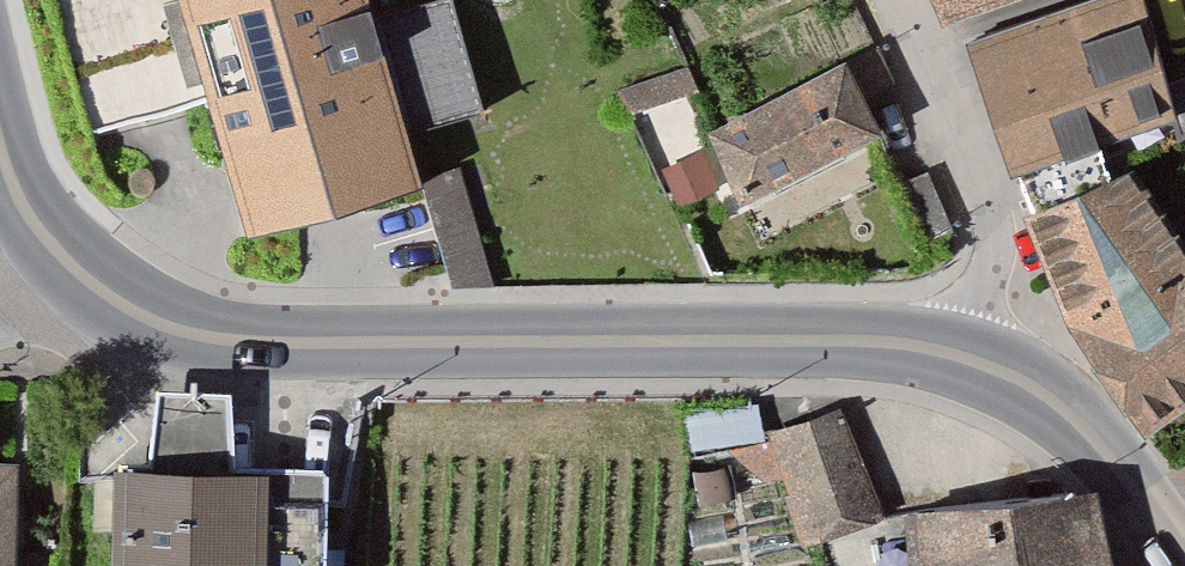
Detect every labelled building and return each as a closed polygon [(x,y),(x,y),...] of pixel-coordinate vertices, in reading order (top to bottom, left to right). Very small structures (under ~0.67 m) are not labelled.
[(82,147),(144,131),(111,0),(44,0),(82,147)] [(144,131),(157,179),(195,168),(215,239),(414,183),(397,132),(364,8),(362,0),(111,0),(144,131)] [(438,0),(395,0),(364,8),(397,132),(468,113),(438,0)] [(917,24),(989,0),(909,0),(917,24)] [(964,32),(1010,162),(1175,99),(1141,0),(1055,0),(964,32)] [(849,57),(709,116),(745,196),(882,141),(849,57)] [(1027,204),(1080,335),(1144,421),(1184,390),(1184,238),(1131,156),(1027,204)] [(438,175),(452,277),(488,271),(474,170),(438,175)] [(247,362),(167,362),(167,441),(246,442),(247,362)] [(768,424),(807,534),(887,506),(848,396),(768,424)] [(121,440),(119,565),(320,565),(327,447),(246,442),(167,441),(121,440)] [(14,466),(0,466),(0,565),(9,565),(14,466)] [(909,483),(917,565),(1116,565),(1092,470),(909,483)]
